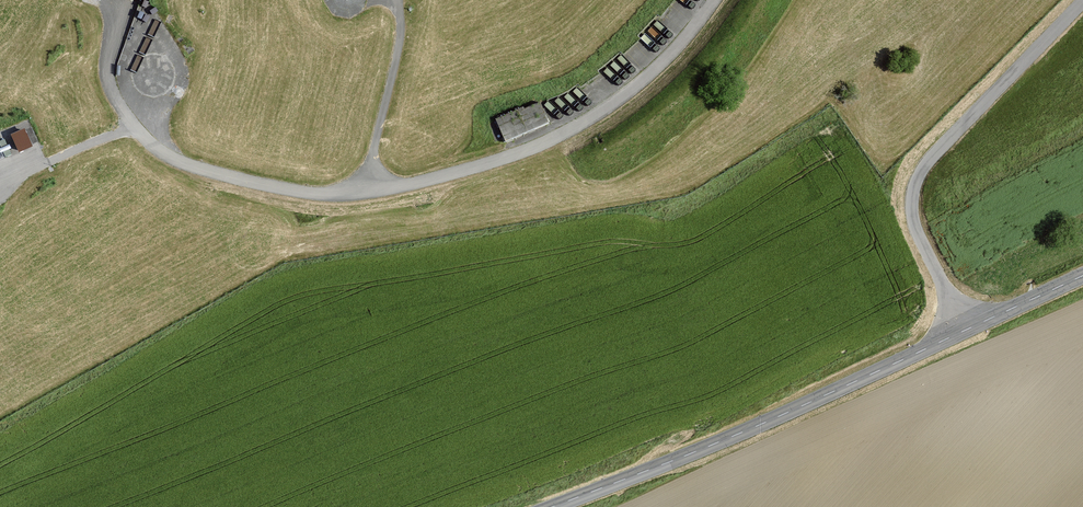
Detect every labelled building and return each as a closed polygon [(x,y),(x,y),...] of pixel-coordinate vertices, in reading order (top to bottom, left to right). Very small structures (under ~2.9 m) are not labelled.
[(539,98),(496,119),(506,140),(550,119),(539,98)] [(17,150),(35,143),(29,125),(10,132),(17,150)]
